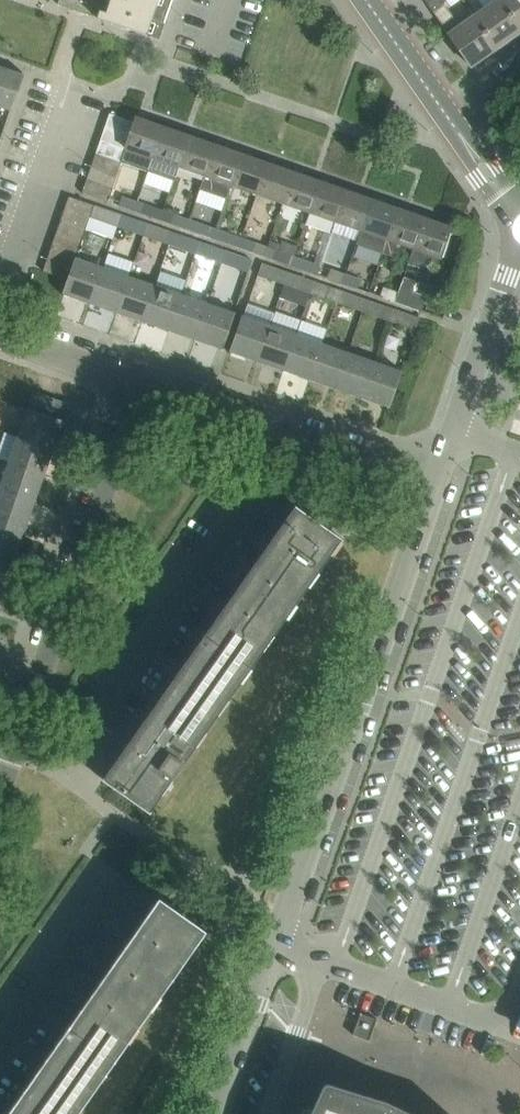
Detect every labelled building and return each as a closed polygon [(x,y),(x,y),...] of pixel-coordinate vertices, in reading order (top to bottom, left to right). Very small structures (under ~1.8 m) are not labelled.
[(58,4),(138,32),(146,35),(159,39),(165,22),(164,22),(172,0),(59,0),(58,4)] [(433,11),(447,2),(446,0),(425,0),(433,11)] [(488,5),(474,15),(497,49),(519,33),(519,28),(501,0),(496,0),(488,5)] [(519,28),(519,0),(501,0),(519,28)] [(454,17),(442,25),(472,67),(497,49),(474,15),(460,25),(454,17)] [(0,68),(0,106),(11,110),(23,76),(0,68)] [(148,174),(153,158),(164,127),(165,122),(165,121),(163,126),(138,118),(139,113),(139,112),(138,112),(137,117),(135,122),(131,136),(127,149),(126,149),(122,163),(121,165),(148,174)] [(105,127),(131,136),(135,122),(110,114),(109,115),(105,127)] [(105,127),(101,141),(126,149),(127,149),(131,136),(105,127)] [(164,127),(153,158),(148,174),(173,183),(179,167),(191,131),(189,135),(164,127)] [(179,167),(205,176),(217,140),(215,145),(190,136),(191,131),(179,167)] [(218,140),(217,140),(205,176),(231,185),(242,154),(244,149),(243,149),(241,154),(216,145),(218,140)] [(101,141),(96,154),(122,163),(126,149),(101,141)] [(96,154),(91,167),(117,176),(121,165),(122,163),(96,154)] [(231,185),(258,194),(268,163),(270,158),(269,158),(267,163),(242,154),(231,185)] [(293,172),(268,163),(258,194),(283,203),(295,167),(293,172)] [(91,167),(87,180),(113,189),(117,176),(91,167)] [(283,203),(309,212),(319,181),(294,172),(296,167),(295,167),(283,203)] [(321,176),(319,181),(309,212),(335,221),(345,190),(320,181),(322,176),(321,176)] [(108,202),(113,189),(87,180),(82,193),(108,202)] [(345,190),(335,221),(362,231),(373,200),(374,195),(373,194),(372,199),(346,191),(348,186),(348,185),(347,185),(345,190)] [(120,206),(135,211),(138,201),(123,195),(120,206)] [(135,211),(150,216),(156,200),(140,195),(138,201),(135,211)] [(69,196),(65,208),(89,216),(93,205),(80,200),(69,196)] [(359,241),(358,245),(383,254),(399,209),(400,204),(399,203),(399,204),(398,208),(373,200),(362,231),(359,241)] [(93,205),(89,216),(89,217),(117,227),(121,215),(93,205)] [(89,217),(89,216),(65,208),(61,220),(85,229),(89,217)] [(399,209),(383,254),(394,257),(399,244),(414,249),(425,218),(426,213),(426,212),(426,213),(424,218),(399,209)] [(176,214),(172,224),(186,229),(190,219),(176,214)] [(147,224),(121,215),(117,227),(143,236),(147,224)] [(425,218),(414,249),(408,267),(419,271),(440,258),(451,227),(451,225),(452,222),(453,222),(452,222),(450,227),(425,218)] [(190,219),(186,229),(206,236),(209,225),(190,219)] [(61,220),(57,233),(81,241),(85,229),(61,220)] [(143,236),(169,245),(174,233),(147,224),(143,236)] [(213,238),(239,248),(243,237),(217,228),(213,238)] [(76,253),(81,241),(57,233),(52,245),(76,253)] [(200,242),(174,233),(169,245),(195,254),(200,242)] [(239,248),(264,256),(268,246),(243,237),(239,248)] [(268,246),(264,256),(291,265),(294,255),(280,250),(282,243),(270,239),(268,246)] [(195,254),(222,264),(226,251),(200,242),(195,254)] [(52,245),(48,257),(73,266),(75,257),(76,253),(52,245)] [(253,260),(226,251),(222,264),(248,273),(253,260)] [(294,255),(291,265),(316,274),(320,264),(294,255)] [(68,280),(73,266),(48,257),(44,270),(43,271),(68,280)] [(65,293),(91,302),(103,267),(75,257),(73,266),(68,280),(64,293),(64,294),(64,296),(65,293)] [(261,264),(257,275),(284,285),(288,273),(261,264)] [(320,264),(316,274),(343,284),(347,273),(320,264)] [(129,276),(103,267),(91,302),(117,311),(129,276)] [(284,285),(310,294),(314,282),(288,273),(284,285)] [(347,273),(343,284),(358,289),(362,279),(347,273)] [(117,311),(143,320),(155,285),(129,276),(117,311)] [(400,292),(396,302),(422,311),(427,296),(413,291),(416,282),(404,278),(400,292)] [(340,291),(314,282),(310,294),(336,303),(340,291)] [(182,294),(155,285),(143,320),(169,329),(182,294)] [(384,286),(380,297),(396,302),(400,292),(384,286)] [(336,303),(362,312),(367,300),(340,291),(336,303)] [(169,329),(196,338),(208,303),(182,294),(169,329)] [(362,312),(389,321),(393,309),(367,300),(362,312)] [(235,312),(208,303),(196,338),(221,347),(220,350),(221,350),(222,348),(235,312)] [(419,318),(393,309),(389,321),(415,330),(419,318)] [(270,326),(243,316),(231,351),(230,353),(231,354),(232,351),(258,360),(270,326)] [(258,360),(284,369),(296,335),(270,326),(258,360)] [(322,344),(296,335),(284,369),(310,378),(322,344)] [(310,378),(336,387),(348,353),(322,344),(310,378)] [(374,362),(348,353),(336,387),(362,396),(374,362)] [(389,406),(401,371),(374,362),(362,396),(388,405),(387,408),(388,408),(388,406),(389,406)] [(69,403),(34,391),(28,410),(18,436),(53,448),(62,422),(64,423),(62,422),(69,403)] [(44,475),(53,448),(18,436),(9,463),(44,475)] [(9,463),(0,489),(35,501),(44,475),(9,463)] [(35,501),(0,489),(0,518),(25,527),(35,501)] [(144,723),(105,779),(104,779),(103,780),(148,810),(150,812),(341,539),(295,507),(294,508),(295,508),(144,723)] [(16,553),(25,527),(0,518),(0,548),(16,553)] [(16,553),(0,548),(0,577),(7,580),(16,553)] [(205,930),(204,930),(165,902),(159,898),(158,898),(6,1113),(76,1113),(205,930)] [(368,1040),(370,1041),(371,1041),(379,1019),(377,1018),(377,1020),(362,1015),(362,1013),(361,1013),(353,1035),(354,1035),(355,1034),(369,1039),(368,1040)] [(386,1102),(329,1084),(327,1084),(325,1084),(324,1085),(323,1086),(323,1087),(312,1110),(309,1109),(307,1109),(305,1110),(304,1110),(303,1112),(302,1113),(301,1113),(413,1113),(386,1102)]
